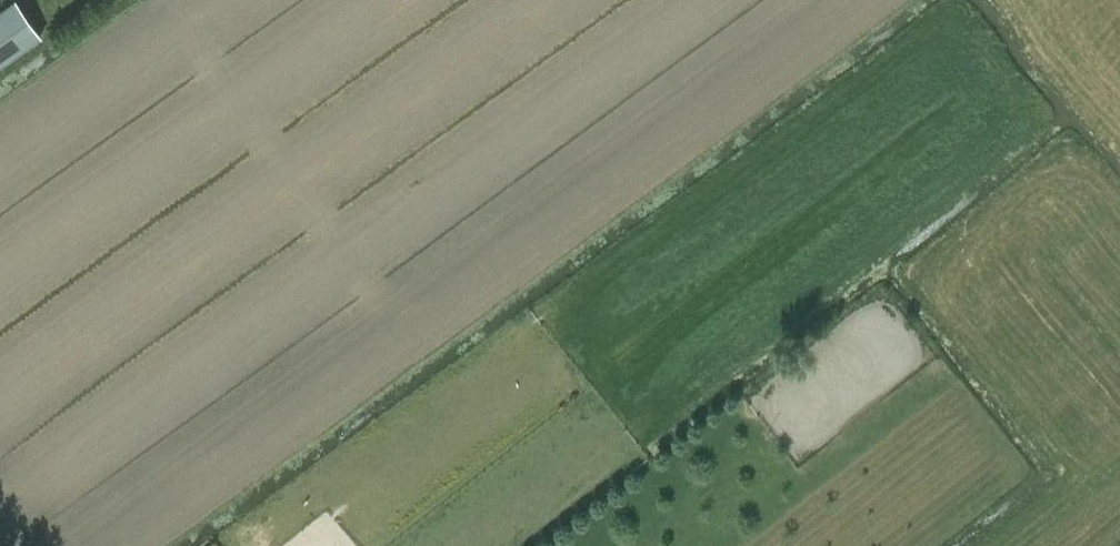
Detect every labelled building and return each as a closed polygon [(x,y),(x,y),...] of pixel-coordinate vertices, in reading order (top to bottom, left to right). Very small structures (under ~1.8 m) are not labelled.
[(41,35),(16,0),(13,0),(0,9),(0,64),(41,35)]
